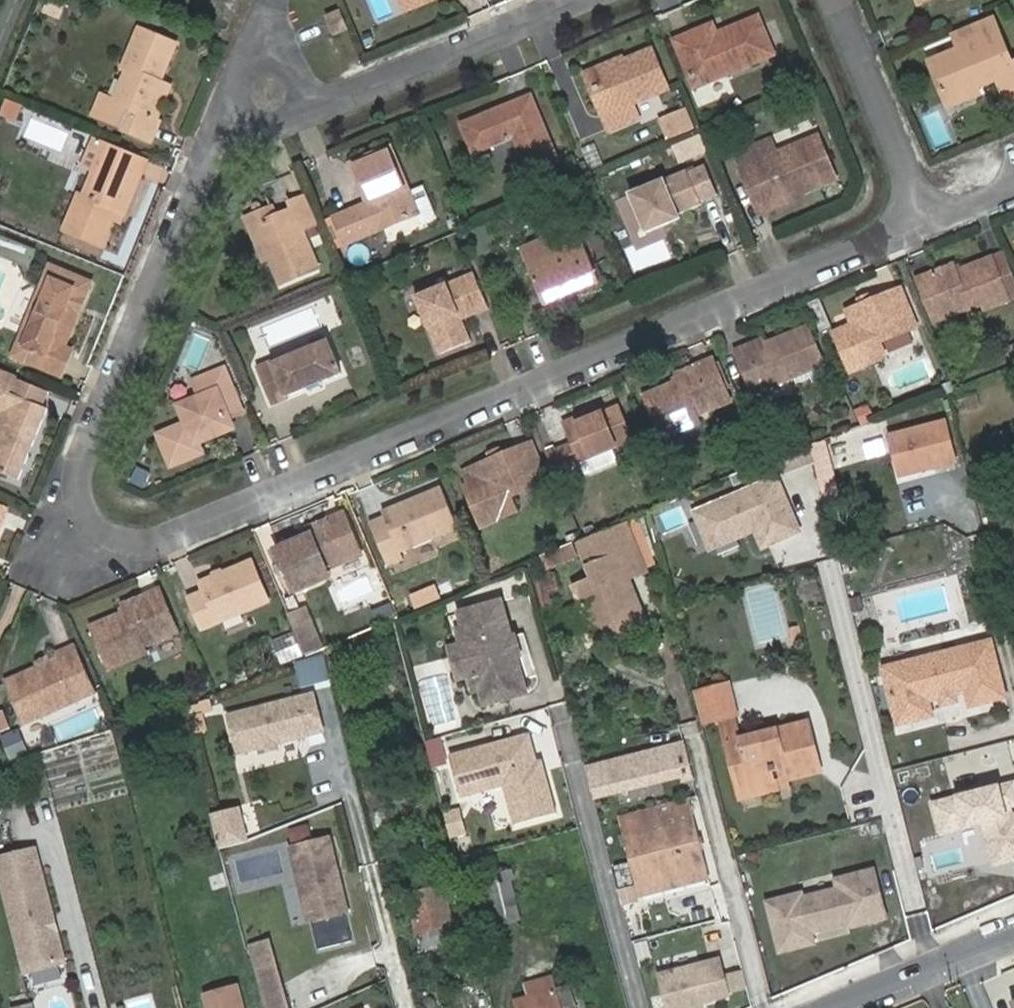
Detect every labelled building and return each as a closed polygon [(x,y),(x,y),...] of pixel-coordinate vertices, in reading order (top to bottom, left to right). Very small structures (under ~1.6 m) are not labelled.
[(47,16),(60,21),(68,3),(61,0),(53,0),(47,16)] [(403,12),(417,6),(431,0),(410,0),(407,1),(406,0),(398,0),(403,12)] [(333,36),(348,29),(341,13),(326,20),(333,36)] [(717,40),(715,35),(711,26),(674,42),(694,88),(773,55),(757,18),(725,31),(727,36),(717,40)] [(975,87),(973,82),(993,73),(996,80),(1005,99),(1013,95),(1013,60),(1010,61),(992,18),(952,34),(958,48),(928,61),(944,100),(975,87)] [(175,45),(140,31),(124,69),(128,71),(116,101),(114,107),(127,111),(120,130),(151,142),(159,123),(157,121),(151,119),(160,100),(159,95),(164,83),(161,82),(175,45)] [(725,31),(715,35),(717,40),(727,36),(725,31)] [(651,51),(622,64),(624,68),(595,79),(608,114),(602,116),(609,132),(638,119),(631,104),(667,89),(651,51)] [(624,68),(622,64),(621,60),(586,75),(602,116),(608,114),(595,79),(624,68)] [(973,82),(975,87),(975,89),(996,80),(993,73),(973,82)] [(171,86),(164,83),(159,95),(160,100),(151,119),(157,121),(171,86)] [(975,89),(975,87),(944,100),(946,107),(977,94),(975,89)] [(98,95),(89,118),(120,130),(127,111),(114,107),(116,101),(98,95)] [(506,114),(502,108),(460,125),(474,156),(514,139),(528,172),(560,158),(533,95),(517,101),(520,108),(506,114)] [(517,101),(502,108),(506,114),(520,108),(517,101)] [(667,141),(696,129),(686,108),(658,121),(667,141)] [(801,187),(803,191),(838,177),(821,134),(778,152),(772,138),(738,152),(743,165),(752,161),(768,200),(801,187)] [(79,164),(90,168),(100,144),(89,139),(79,164)] [(100,144),(90,168),(79,195),(74,193),(59,227),(98,243),(109,218),(113,208),(118,211),(123,213),(138,176),(134,175),(139,159),(100,144)] [(589,170),(603,166),(596,144),(582,148),(589,170)] [(368,201),(370,206),(335,221),(345,246),(418,215),(391,150),(366,160),(352,166),(366,201),(368,201)] [(806,198),(803,191),(801,187),(768,200),(752,161),(743,165),(741,166),(760,215),(783,206),(806,198)] [(686,171),(630,195),(646,234),(669,224),(668,219),(678,215),(701,205),(700,203),(717,196),(705,166),(688,173),(686,171)] [(256,226),(269,257),(281,285),(317,270),(301,232),(315,225),(304,198),(290,204),(293,211),(275,218),(256,226)] [(114,220),(118,211),(113,208),(109,218),(114,220)] [(263,261),(269,257),(256,226),(275,218),(273,210),(247,221),(263,261)] [(678,215),(668,219),(669,224),(680,219),(678,215)] [(541,305),(564,295),(561,289),(577,282),(580,289),(599,281),(582,239),(551,251),(544,235),(517,246),(541,305)] [(953,265),(918,278),(934,320),(970,306),(973,313),(1008,299),(992,260),(957,273),(953,265)] [(79,298),(83,300),(90,283),(51,267),(14,355),(61,374),(70,351),(63,348),(79,311),(74,309),(79,298)] [(472,307),(474,314),(490,307),(474,271),(415,295),(439,354),(470,340),(462,319),(459,313),(472,307)] [(561,289),(564,295),(580,289),(577,282),(561,289)] [(854,325),(839,331),(834,333),(850,371),(885,357),(878,341),(915,325),(900,288),(870,300),(861,304),(847,309),(854,325)] [(859,298),(861,304),(870,300),(868,294),(859,298)] [(79,311),(83,300),(79,298),(74,309),(79,311)] [(462,319),(474,314),(472,307),(459,313),(462,319)] [(833,316),(839,331),(854,325),(847,309),(833,316)] [(758,341),(737,350),(754,392),(769,386),(770,390),(784,385),(782,381),(808,370),(814,384),(828,378),(822,364),(823,363),(808,327),(767,344),(760,347),(758,341)] [(765,338),(758,341),(760,347),(767,344),(765,338)] [(327,340),(272,362),(271,359),(255,365),(271,404),(288,398),(285,394),(303,386),(303,388),(321,382),(319,379),(340,371),(327,340)] [(1000,349),(1005,361),(1013,358),(1013,344),(1000,349)] [(696,413),(728,400),(712,360),(676,374),(679,382),(645,396),(662,438),(700,421),(696,413)] [(203,434),(205,441),(233,429),(229,419),(242,413),(224,371),(193,384),(201,401),(181,409),(188,424),(159,436),(171,467),(202,454),(197,444),(195,438),(203,434)] [(31,444),(46,407),(39,404),(45,389),(15,377),(0,413),(0,471),(17,478),(27,454),(20,451),(24,441),(31,444)] [(567,429),(573,445),(547,456),(554,473),(580,462),(612,449),(631,442),(619,409),(588,421),(567,429)] [(586,415),(565,424),(567,429),(588,421),(586,415)] [(955,466),(944,422),(889,436),(900,479),(955,466)] [(197,444),(205,441),(203,434),(195,438),(197,444)] [(27,454),(31,444),(24,441),(20,451),(27,454)] [(485,479),(469,486),(464,488),(480,526),(516,511),(511,498),(547,483),(531,444),(501,457),(492,460),(477,466),(485,479)] [(814,449),(821,489),(837,487),(830,446),(814,449)] [(612,449),(580,462),(586,476),(617,463),(612,449)] [(489,454),(492,460),(501,457),(499,450),(489,454)] [(464,472),(469,486),(485,479),(477,466),(464,472)] [(799,533),(777,479),(695,513),(710,549),(756,530),(763,548),(799,533)] [(384,517),(369,523),(387,567),(403,560),(400,553),(459,529),(441,487),(399,504),(382,512),(384,517)] [(310,537),(275,551),(293,594),(328,579),(325,571),(360,557),(342,514),(307,529),(310,537)] [(625,521),(577,541),(594,580),(575,589),(594,633),(642,613),(628,579),(646,571),(625,521)] [(251,562),(201,583),(205,592),(189,598),(202,628),(267,601),(251,562)] [(756,644),(785,639),(777,585),(747,590),(756,644)] [(127,609),(92,624),(109,666),(145,651),(141,643),(175,627),(157,586),(123,601),(127,609)] [(861,598),(851,600),(854,613),(864,611),(861,598)] [(502,601),(461,612),(465,629),(469,644),(466,651),(470,669),(476,672),(480,688),(484,704),(526,694),(517,657),(511,653),(508,644),(512,638),(502,601)] [(304,610),(288,616),(305,656),(306,655),(321,649),(304,610)] [(806,642),(803,627),(789,630),(793,645),(806,642)] [(476,689),(480,688),(476,672),(470,669),(466,651),(469,644),(465,629),(460,630),(464,646),(451,649),(458,677),(471,674),(476,689)] [(292,636),(272,644),(279,661),(299,653),(292,636)] [(516,637),(512,638),(508,644),(511,653),(517,657),(522,656),(516,637)] [(941,700),(956,697),(968,694),(971,707),(1006,698),(992,642),(885,668),(898,725),(934,716),(930,702),(941,700)] [(43,663),(31,668),(5,679),(24,722),(93,692),(71,646),(57,653),(58,656),(43,663)] [(295,661),(299,687),(330,683),(326,656),(295,661)] [(29,664),(31,668),(43,663),(41,658),(29,664)] [(696,694),(704,725),(721,721),(737,717),(729,687),(696,694)] [(314,693),(229,715),(238,752),(266,745),(276,742),(323,730),(314,693)] [(958,703),(956,697),(941,700),(943,707),(958,703)] [(737,717),(721,721),(726,744),(743,739),(737,717)] [(726,744),(738,793),(777,783),(774,771),(785,769),(788,780),(821,772),(809,723),(743,739),(726,744)] [(10,761),(29,753),(19,729),(0,736),(10,761)] [(533,733),(452,754),(463,796),(506,785),(516,824),(559,813),(548,770),(543,771),(540,762),(533,733)] [(595,790),(693,764),(687,743),(590,768),(595,790)] [(694,772),(693,764),(595,790),(597,798),(694,772)] [(777,783),(738,793),(740,800),(789,787),(788,780),(785,769),(774,771),(777,783)] [(930,803),(940,838),(984,826),(994,866),(1013,861),(1013,781),(930,803)] [(623,817),(635,863),(639,882),(704,865),(693,822),(688,801),(623,817)] [(459,808),(444,814),(452,838),(468,833),(459,808)] [(237,814),(212,820),(221,852),(244,843),(237,814)] [(290,840),(310,839),(309,825),(289,826),(290,840)] [(331,837),(291,847),(310,922),(350,912),(331,837)] [(0,858),(0,874),(26,973),(65,962),(56,928),(52,929),(50,920),(53,919),(34,850),(0,858)] [(637,882),(632,863),(615,867),(620,887),(637,882)] [(873,864),(836,874),(840,889),(804,898),(803,895),(770,903),(782,950),(815,942),(812,931),(838,925),(840,922),(848,920),(850,925),(887,915),(873,864)] [(704,865),(639,882),(643,896),(708,878),(704,865)] [(473,878),(486,928),(533,915),(521,866),(473,878)] [(408,897),(415,927),(418,936),(430,932),(434,943),(456,937),(446,899),(454,897),(451,885),(408,897)] [(253,960),(257,973),(276,968),(272,954),(253,960)] [(670,1007),(697,1007),(696,1002),(729,994),(720,959),(661,974),(670,1007)] [(276,968),(257,973),(268,1007),(288,1007),(276,968)] [(744,971),(729,975),(733,991),(748,988),(744,971)] [(556,993),(552,978),(527,986),(530,997),(516,1002),(518,1007),(562,1007),(556,993)] [(556,993),(562,1007),(577,1007),(570,988),(556,993)] [(205,998),(208,1007),(241,1007),(235,989),(205,998)]
